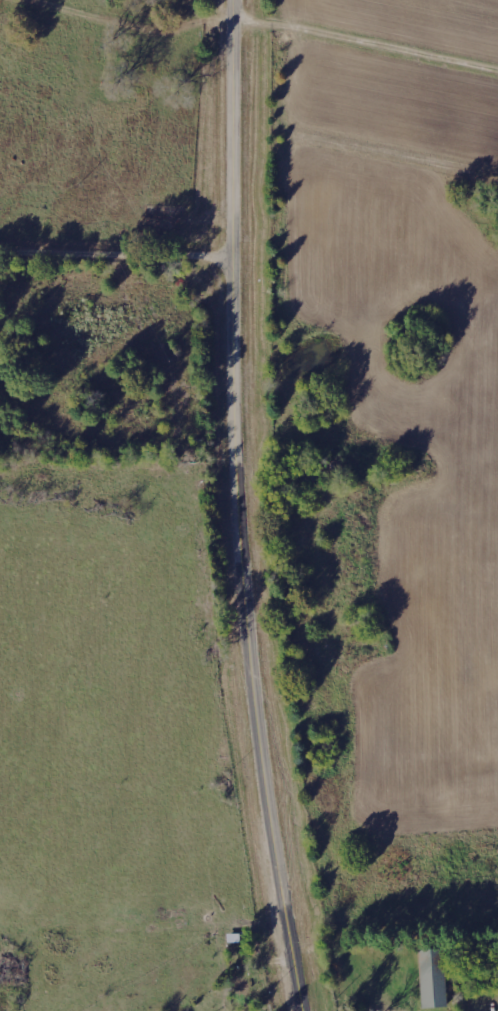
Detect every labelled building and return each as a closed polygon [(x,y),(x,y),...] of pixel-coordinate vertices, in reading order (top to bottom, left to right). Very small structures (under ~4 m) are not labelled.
[(423,1009),(447,1006),(442,948),(418,950),(423,1009)]
